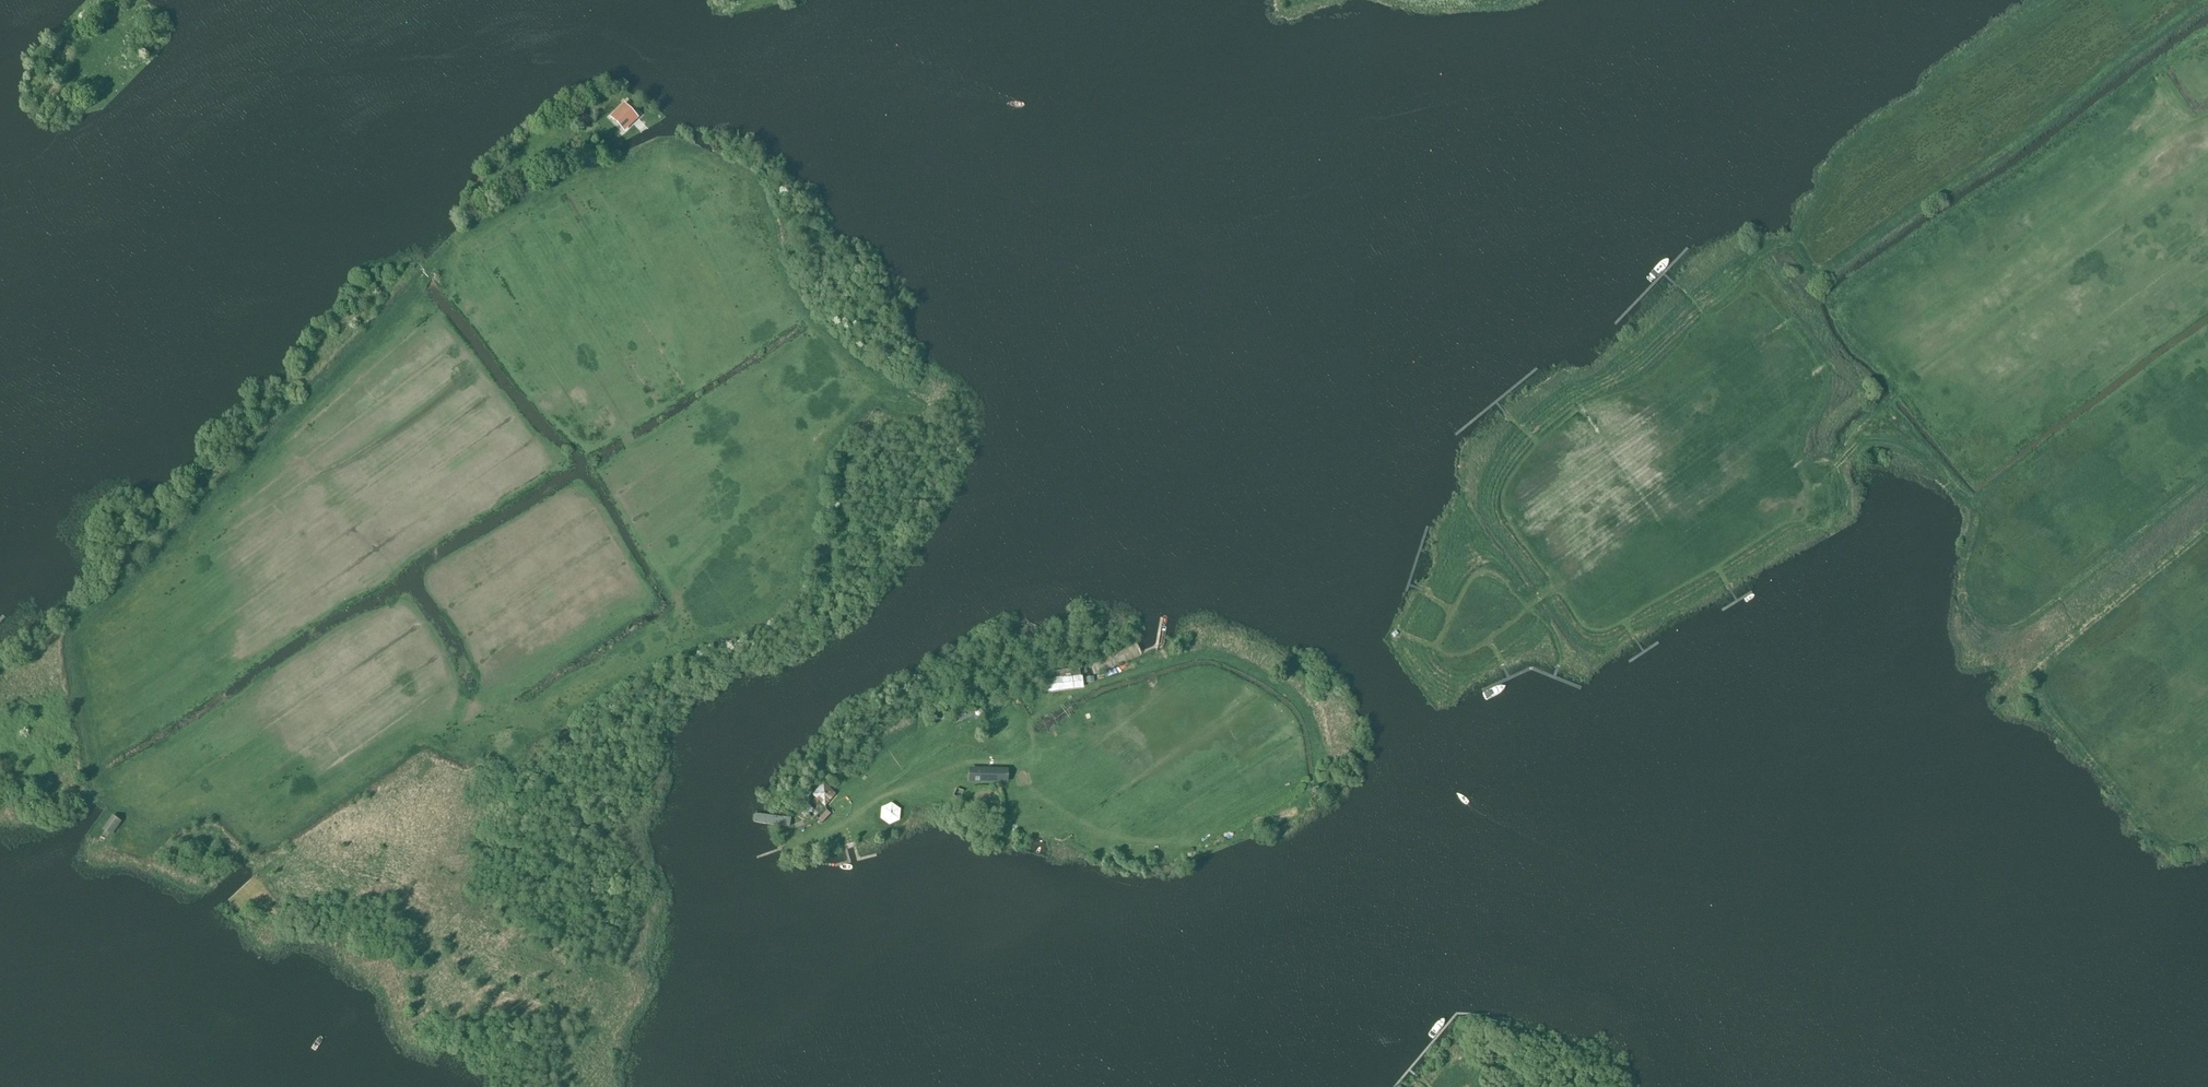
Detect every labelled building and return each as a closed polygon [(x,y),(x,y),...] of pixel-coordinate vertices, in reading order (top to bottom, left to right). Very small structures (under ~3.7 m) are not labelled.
[(624,107),(611,120),(623,132),(630,125),(631,124),(627,120),(632,114),(624,107)] [(1044,690),(1083,688),(1082,667),(1054,668),(1054,676),(1043,676),(1044,690)] [(1054,715),(1044,715),(1045,724),(1054,723),(1054,715)] [(1008,783),(1008,768),(969,767),(968,782),(1008,783)] [(826,805),(838,792),(824,780),(812,793),(826,805)] [(812,797),(803,807),(809,812),(818,802),(812,797)] [(111,836),(122,822),(113,815),(102,830),(111,836)]
